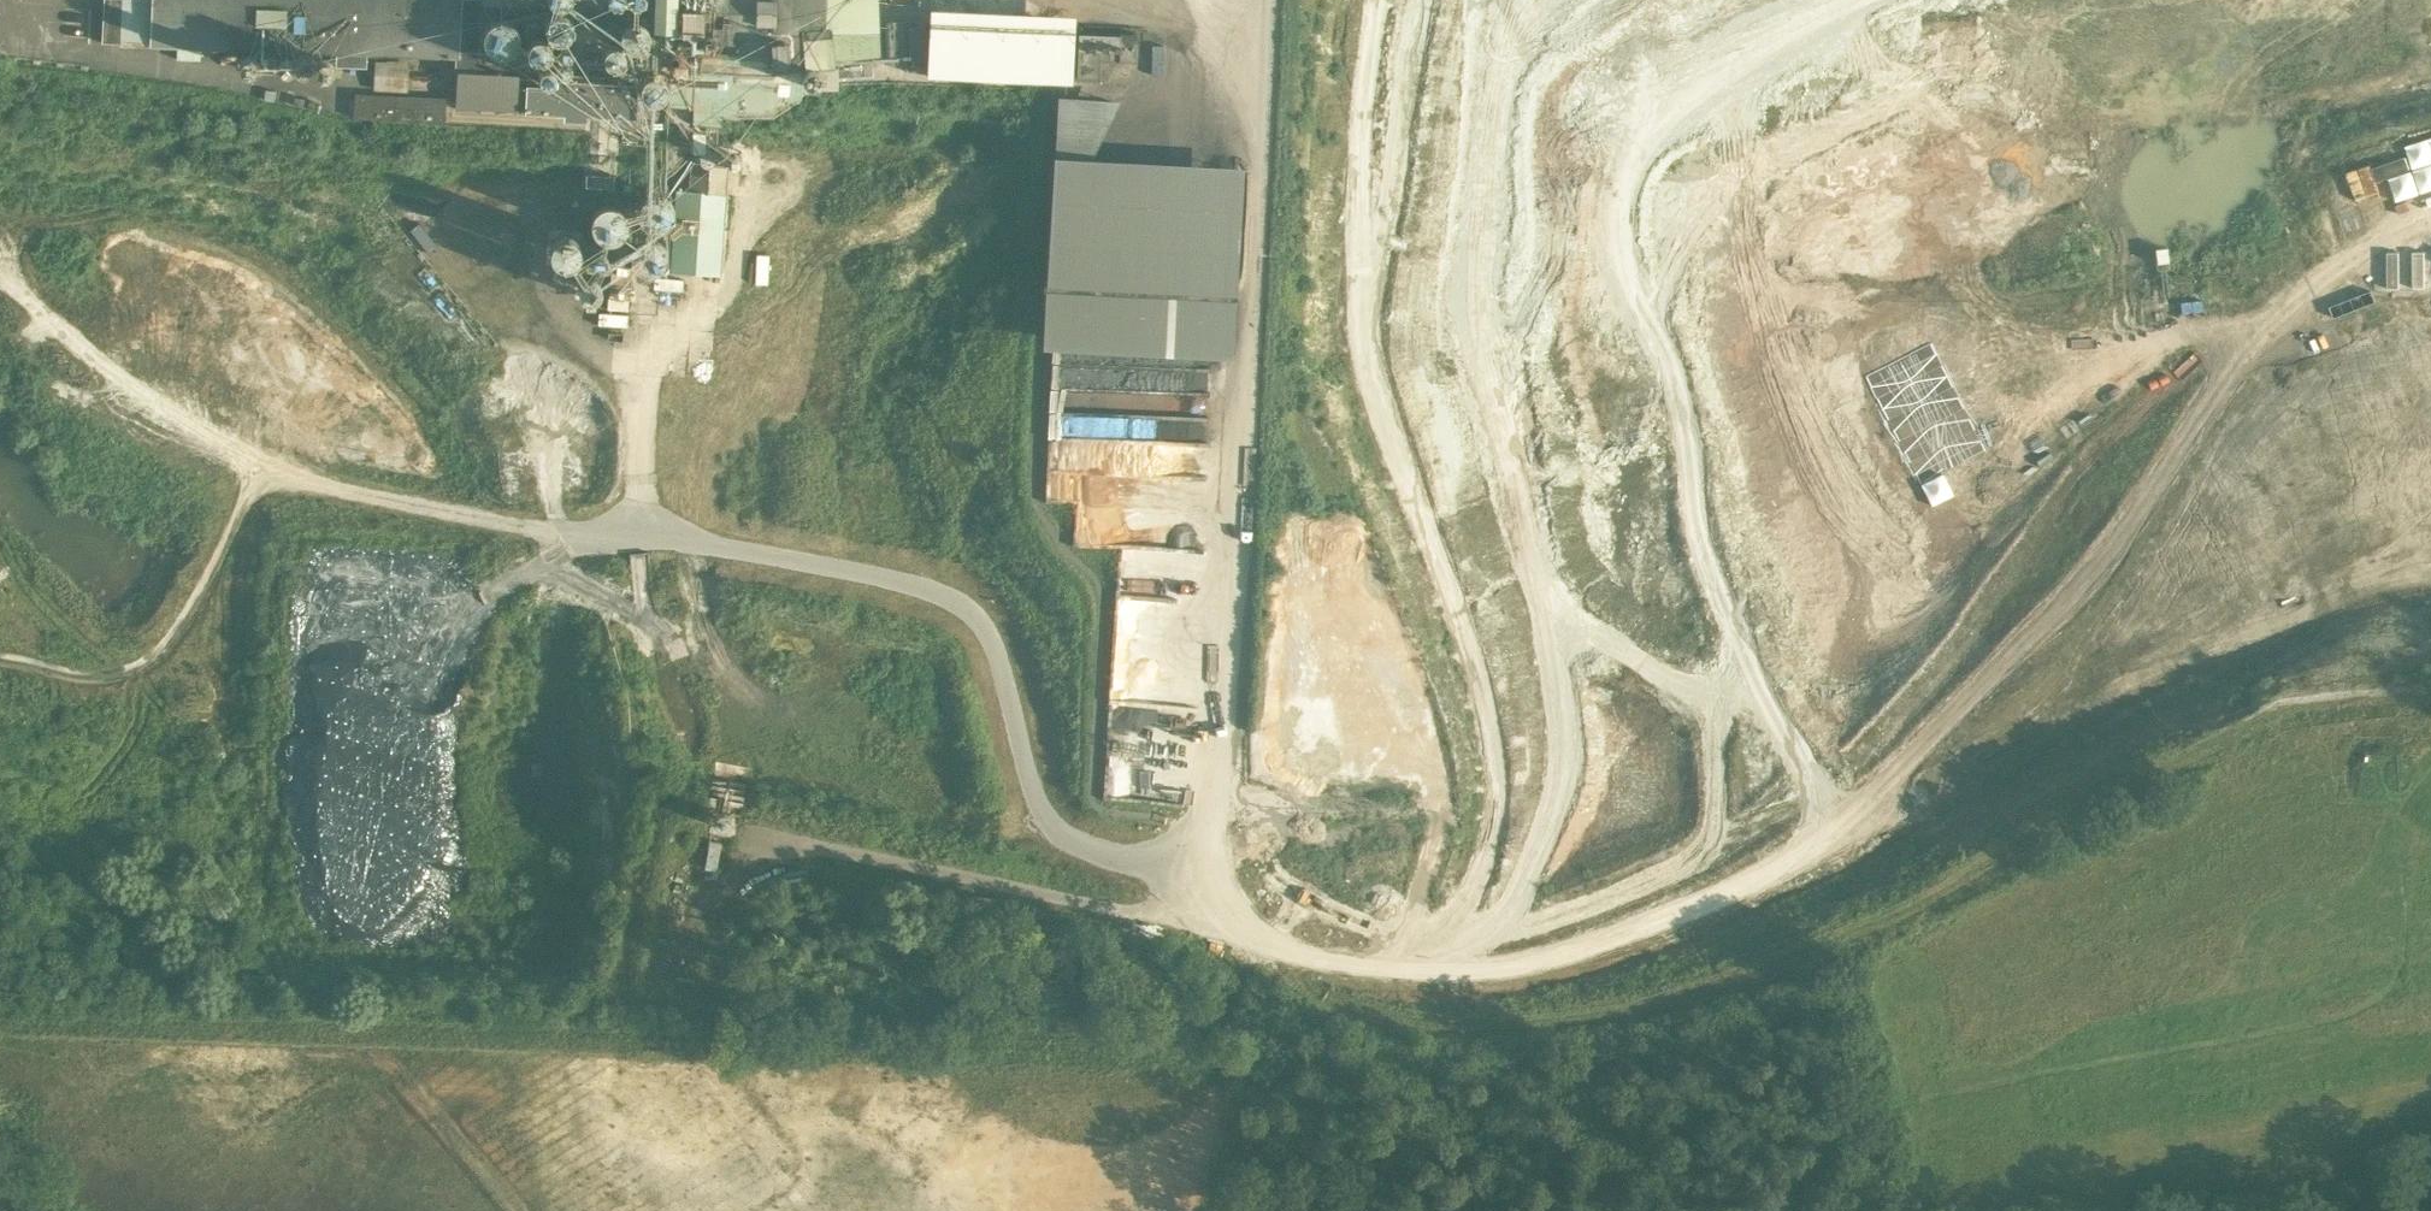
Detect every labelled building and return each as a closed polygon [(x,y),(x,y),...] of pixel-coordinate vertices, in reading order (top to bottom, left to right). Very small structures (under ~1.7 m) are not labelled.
[(121,44),(197,47),(460,58),(462,0),(103,0),(102,43),(121,44)] [(479,62),(670,70),(669,105),(691,106),(691,121),(719,122),(720,116),(729,117),(730,90),(835,94),(836,74),(863,75),(863,59),(878,56),(877,29),(873,28),(877,0),(482,0),(479,62)] [(927,58),(926,15),(910,15),(911,59),(927,58)] [(1120,33),(1120,35),(1078,33),(1076,80),(1099,81),(1101,63),(1119,63),(1119,61),(1136,62),(1137,34),(1120,33)] [(409,61),(375,60),(373,89),(408,91),(409,61)] [(587,116),(648,120),(649,86),(519,79),(519,75),(457,72),(455,109),(563,115),(563,117),(587,118),(587,116)] [(355,94),(354,117),(445,122),(446,98),(355,94)] [(1237,164),(1093,159),(1113,98),(1055,95),(1053,153),(1046,175),(1039,346),(1051,350),(1047,437),(1206,443),(1210,357),(1225,358),(1229,346),(1237,164)] [(670,272),(689,273),(720,275),(728,164),(690,162),(689,189),(673,188),(670,272)] [(617,208),(576,207),(575,237),(617,238),(617,208)]
